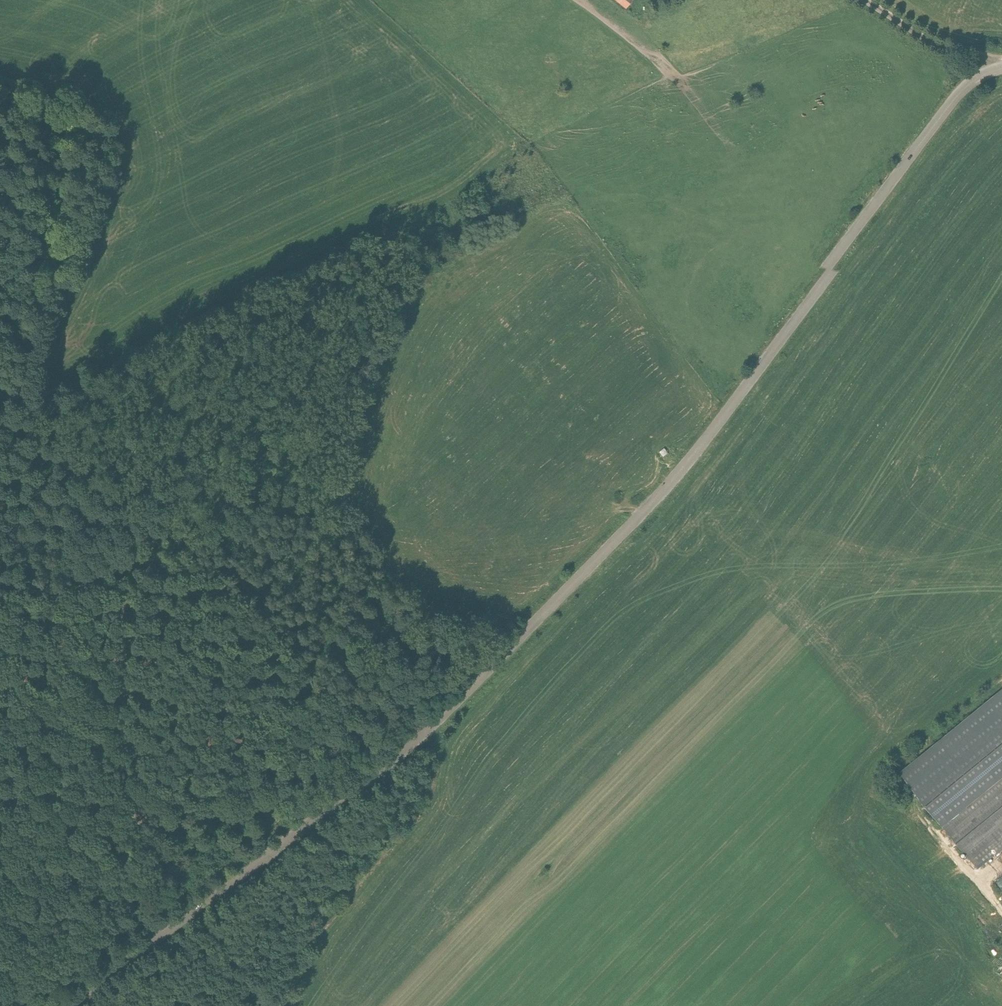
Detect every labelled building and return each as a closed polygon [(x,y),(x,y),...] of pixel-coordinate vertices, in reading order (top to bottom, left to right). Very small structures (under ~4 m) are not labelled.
[(636,0),(615,0),(631,13),(639,2),(636,0)] [(654,447),(657,453),(664,448),(660,443),(654,447)] [(900,775),(979,869),(1001,849),(1001,690),(900,775)]
